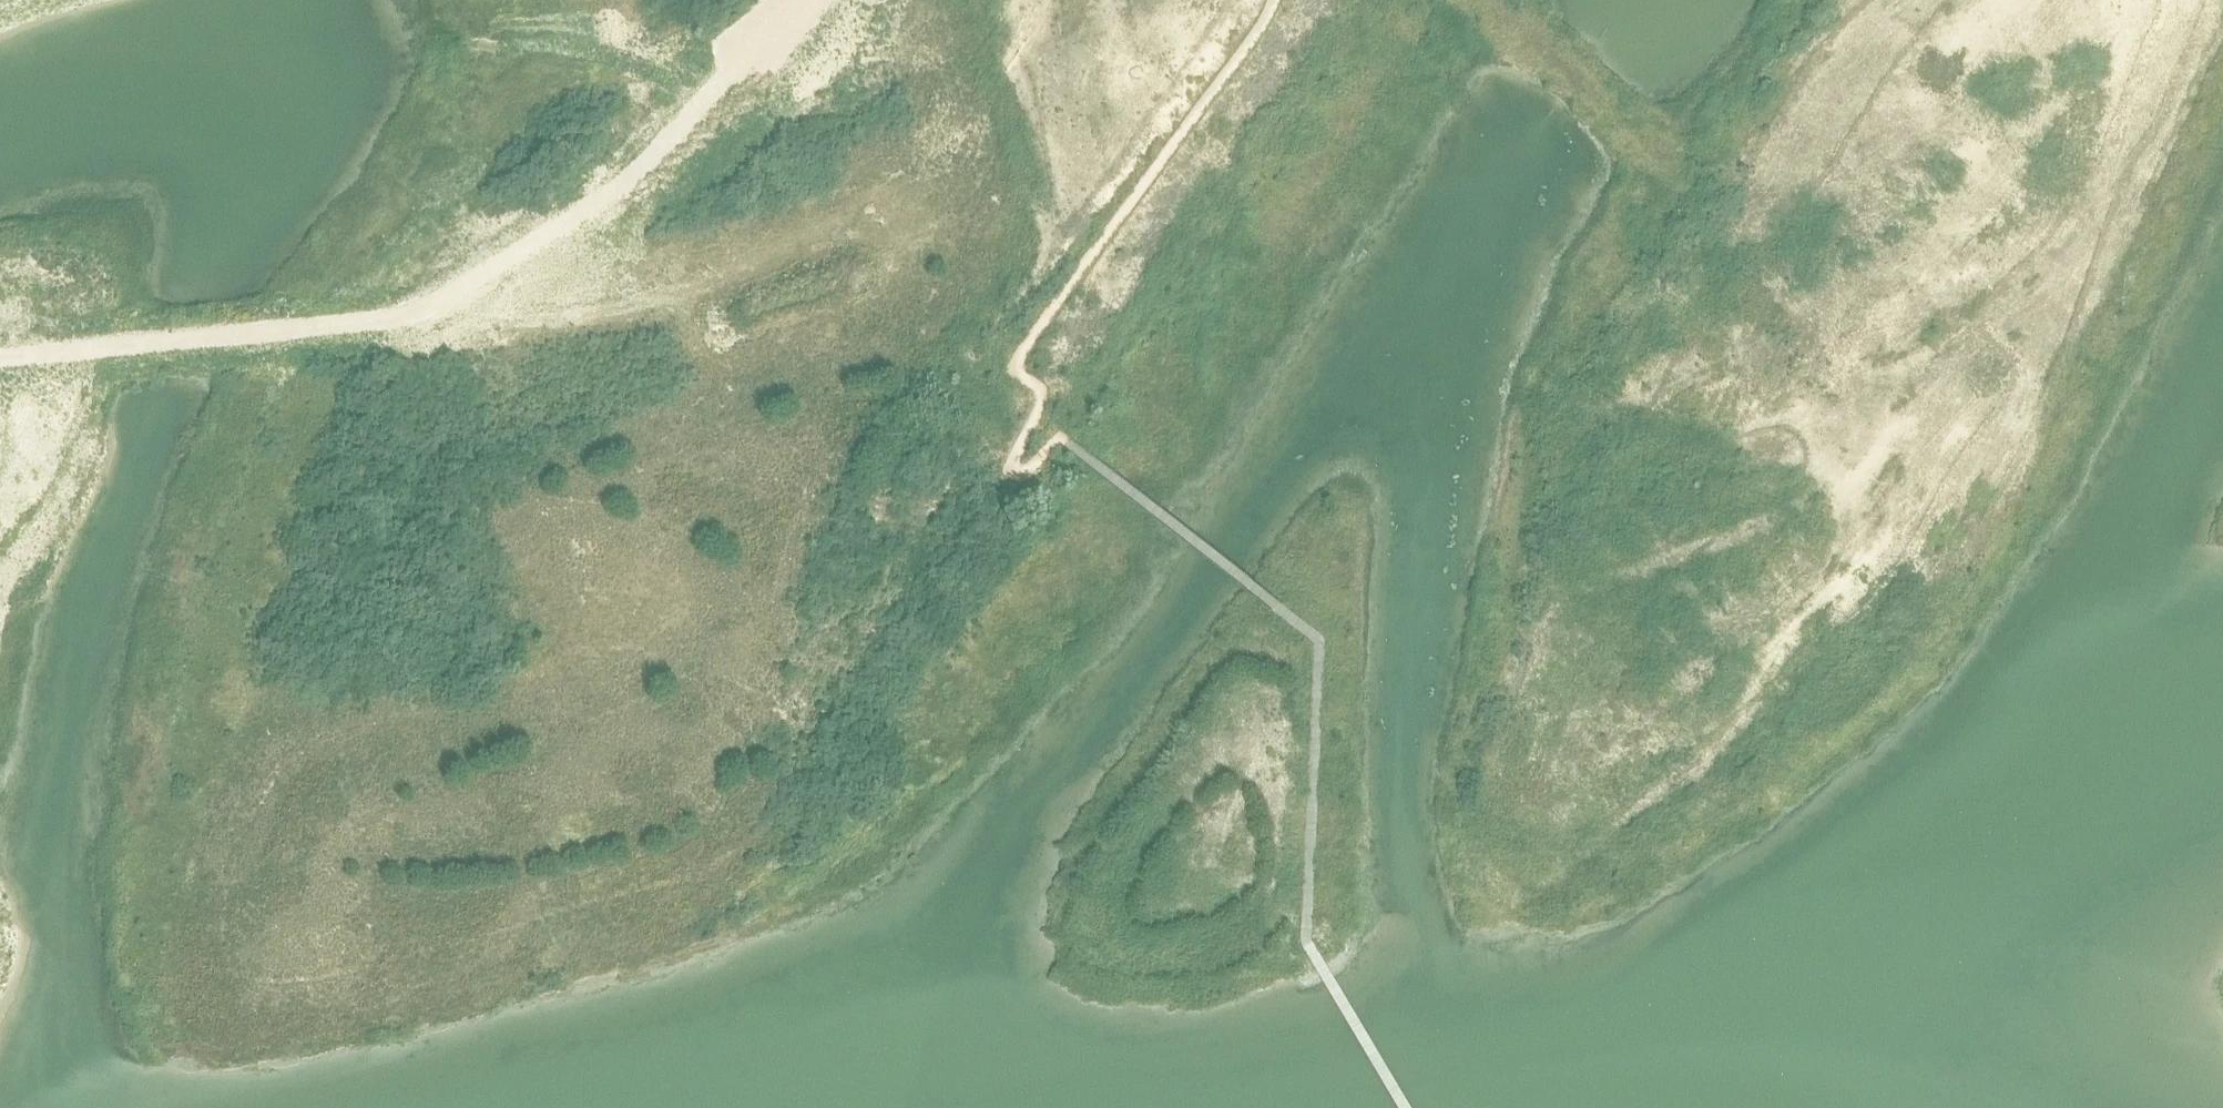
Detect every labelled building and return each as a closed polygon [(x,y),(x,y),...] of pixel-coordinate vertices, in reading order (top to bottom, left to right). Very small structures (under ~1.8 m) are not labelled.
[(3,332),(15,298),(0,293),(0,330),(3,332)] [(53,395),(23,411),(52,465),(79,451),(53,395)] [(0,465),(0,480),(25,525),(50,510),(54,507),(25,449),(0,465)]
